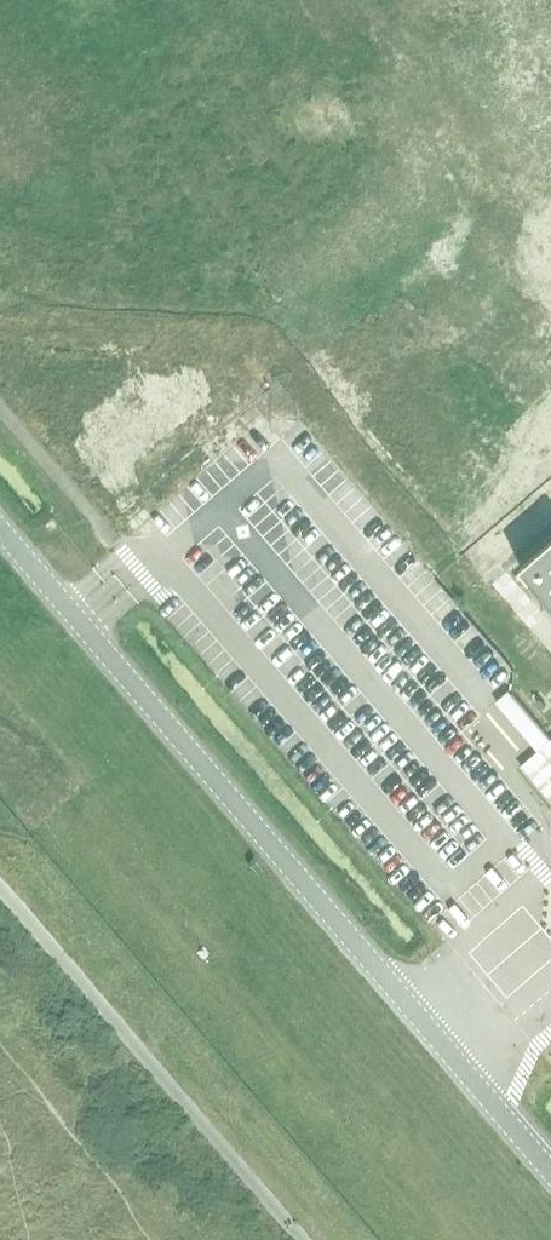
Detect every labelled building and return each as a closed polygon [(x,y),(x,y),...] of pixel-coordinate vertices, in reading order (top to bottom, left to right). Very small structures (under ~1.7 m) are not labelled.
[(391,152),(424,123),(365,57),(332,86),(391,152)] [(510,185),(479,213),(510,247),(541,220),(510,185)] [(387,288),(418,323),(448,296),(417,261),(387,288)] [(142,481),(192,432),(146,386),(129,402),(111,384),(78,415),(142,481)] [(525,570),(550,599),(550,547),(525,570)] [(520,764),(550,801),(550,739),(520,764)]
